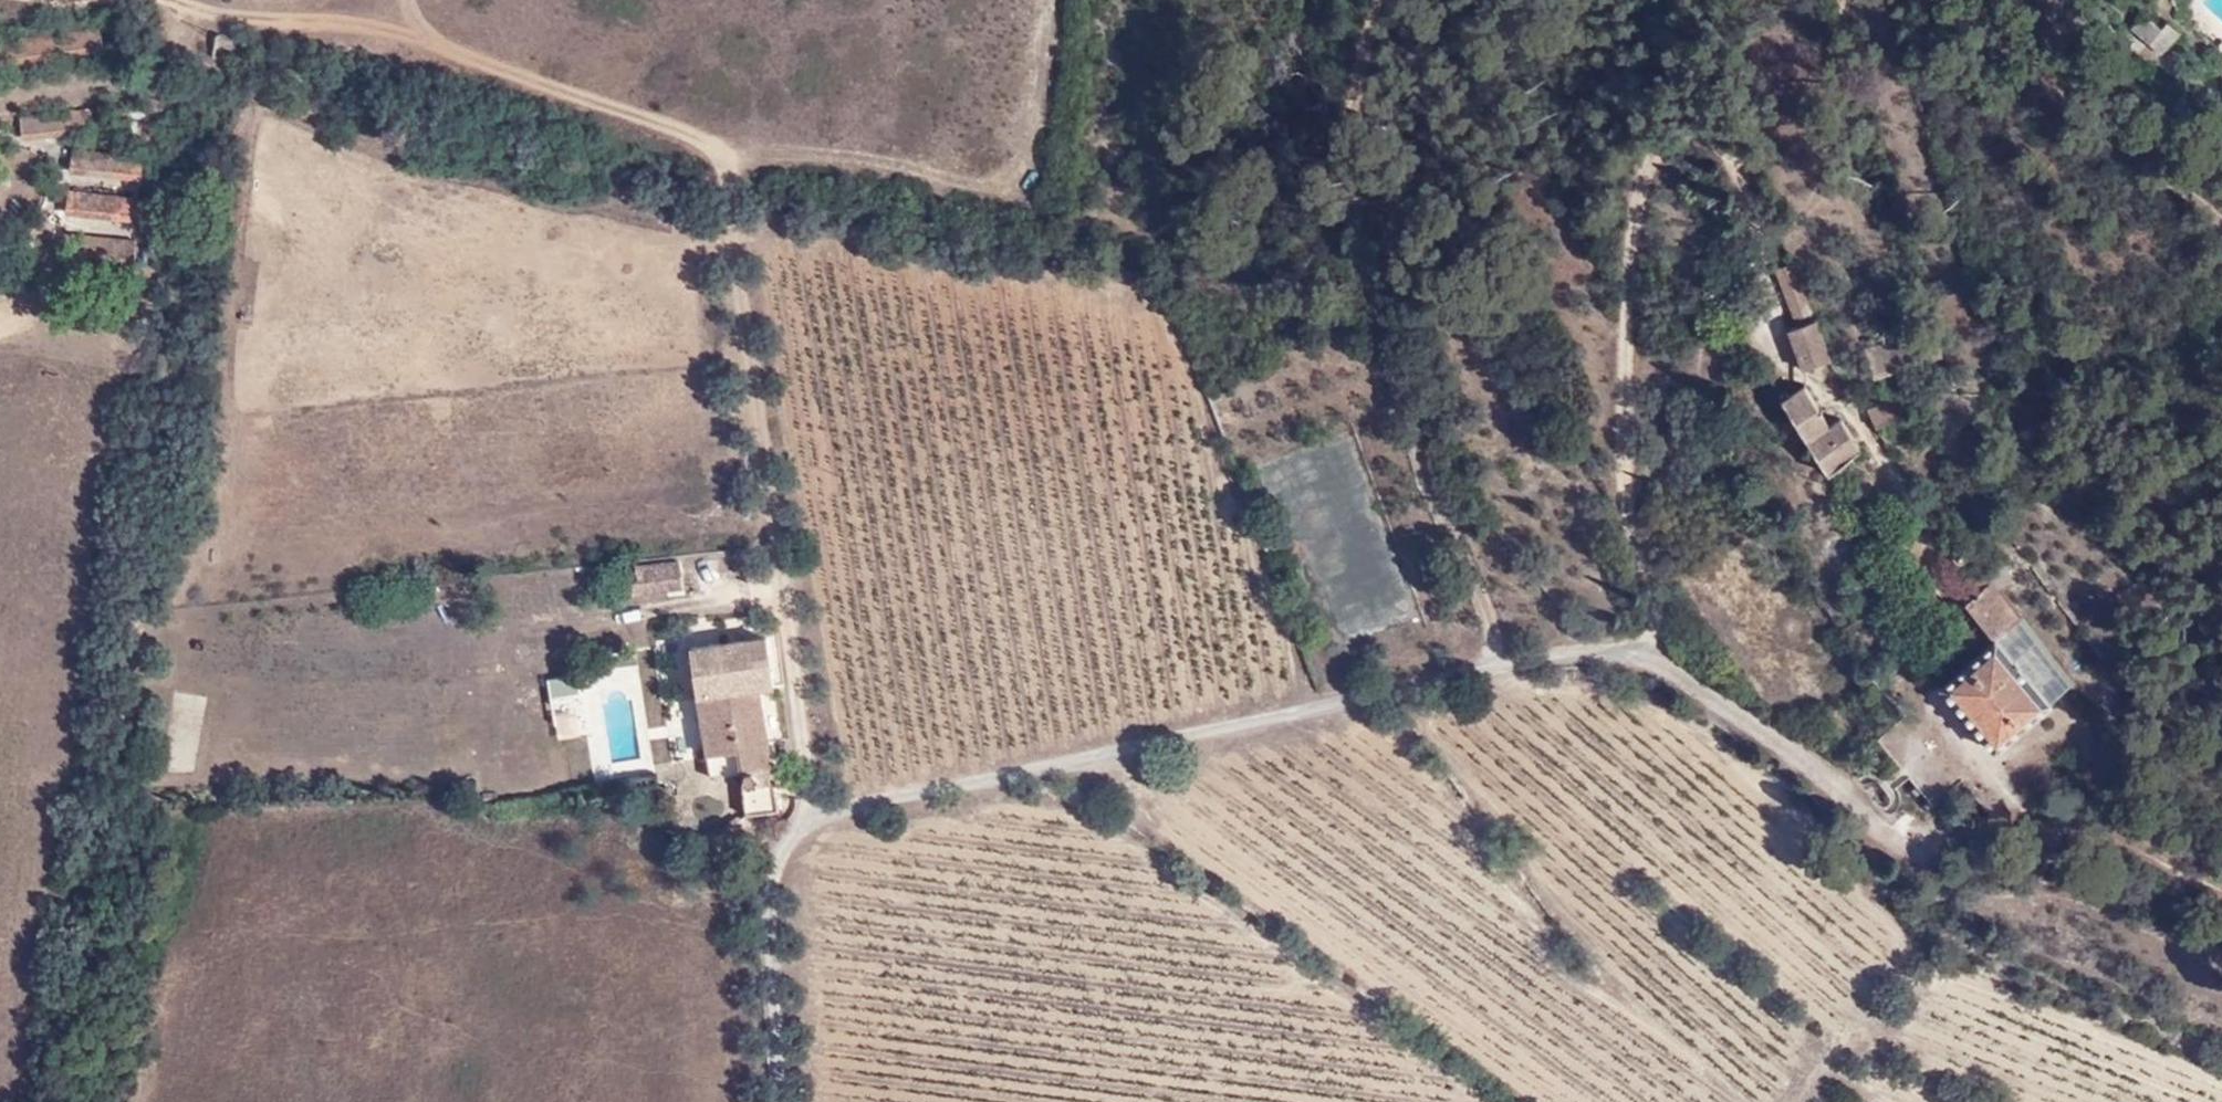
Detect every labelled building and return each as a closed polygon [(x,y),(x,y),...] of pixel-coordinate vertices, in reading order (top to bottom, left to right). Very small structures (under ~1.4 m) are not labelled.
[(2158,31),(2146,43),(2174,64),(2182,54),(2173,47),(2174,44),(2158,31)] [(85,115),(85,109),(19,113),(20,130),(87,127),(88,137),(123,134),(123,113),(85,115)] [(72,146),(69,166),(136,176),(139,156),(72,146)] [(130,219),(134,198),(68,188),(66,210),(130,219)] [(125,268),(129,243),(63,235),(61,258),(125,268)] [(1801,317),(1817,311),(1795,254),(1779,260),(1801,317)] [(1817,311),(1801,317),(1792,321),(1808,360),(1832,349),(1817,311)] [(1809,383),(1785,398),(1830,472),(1861,451),(1839,412),(1829,418),(1809,383)] [(1905,394),(1875,404),(1879,419),(1910,410),(1905,394)] [(1954,559),(1955,564),(1965,572),(1978,564),(1966,553),(1965,553),(1961,553),(1957,555),(1954,559)] [(1978,564),(1965,572),(1974,585),(1957,598),(1981,613),(2010,591),(1978,564)] [(629,584),(630,595),(680,592),(678,565),(635,568),(635,583),(629,584)] [(2010,591),(1981,613),(2007,649),(1956,692),(2011,759),(2086,696),(2010,591)] [(755,815),(789,812),(773,690),(790,688),(782,639),(703,649),(718,756),(746,754),(755,815)]
